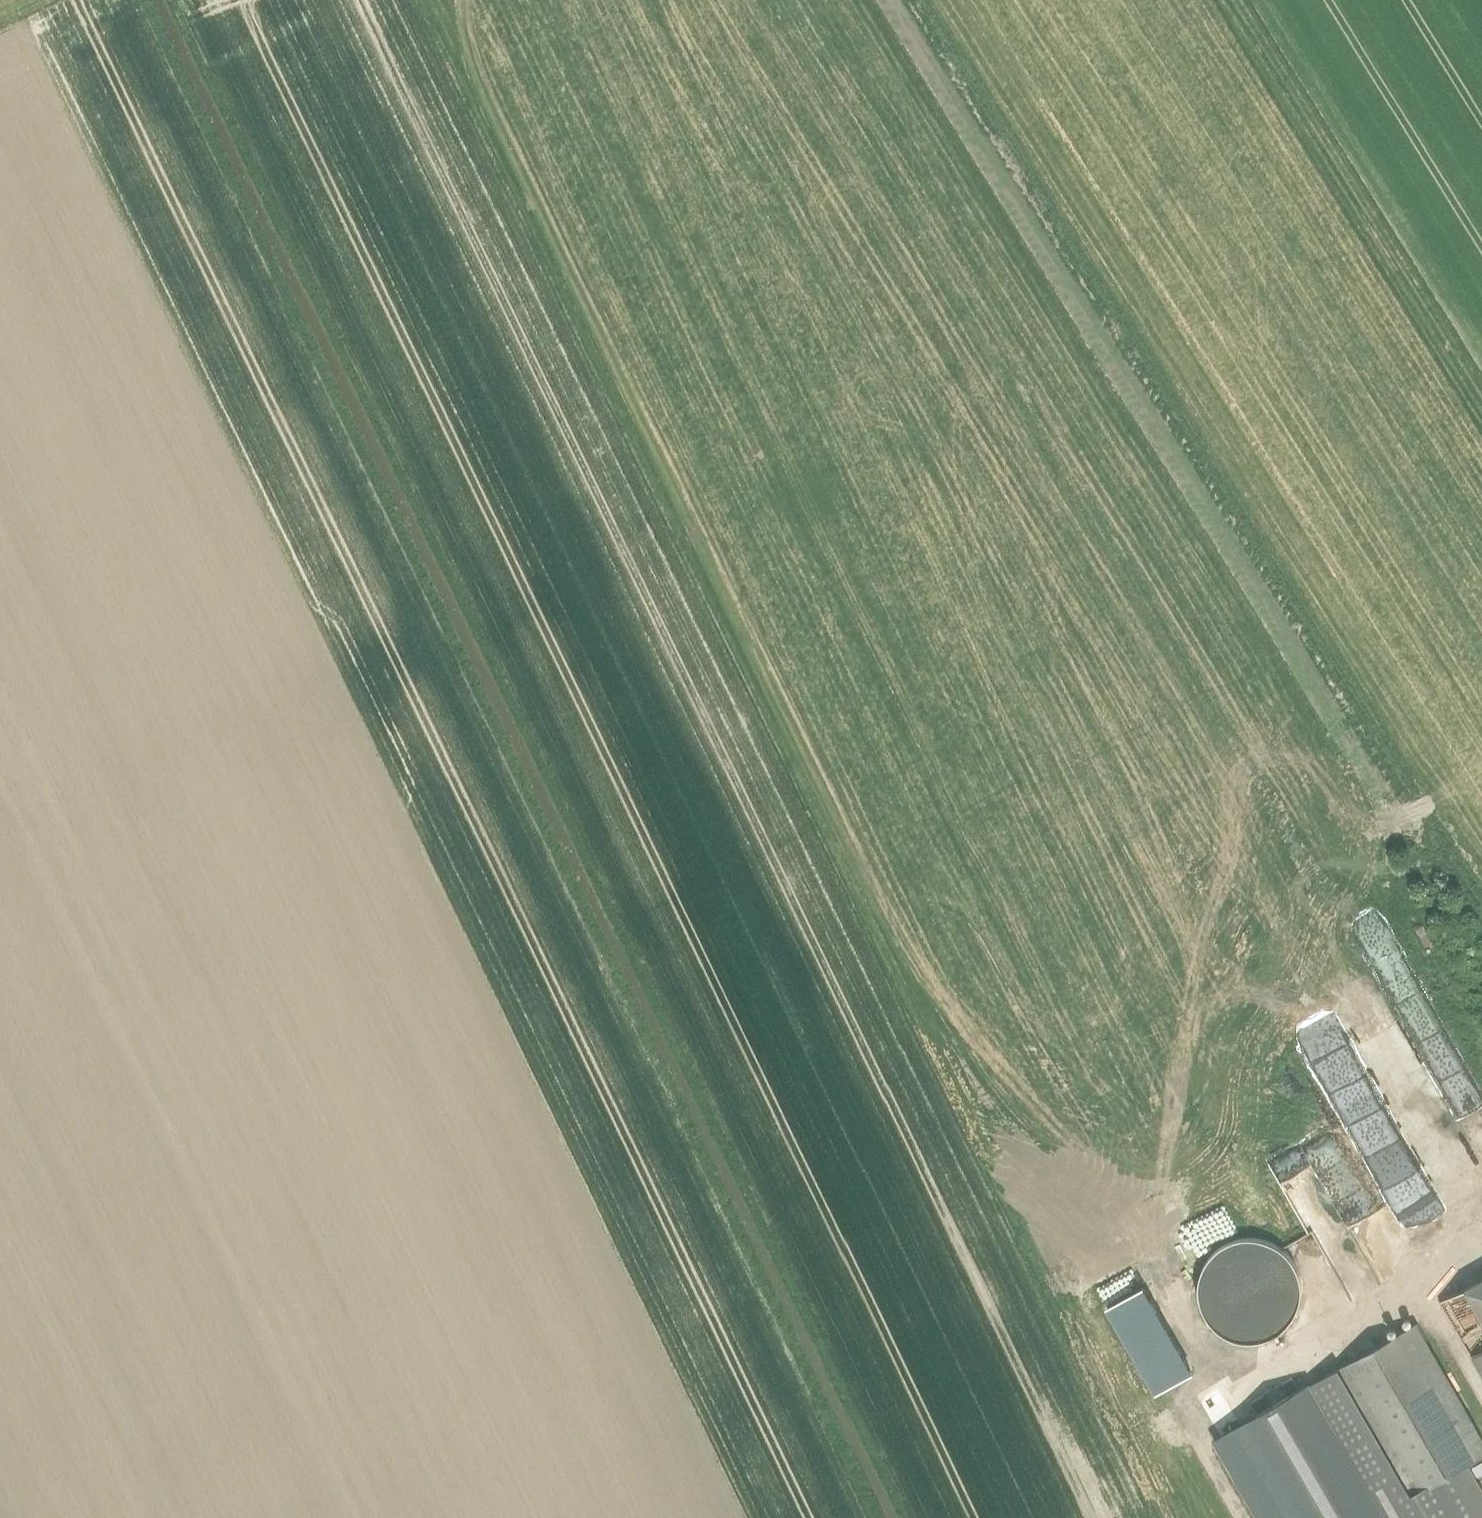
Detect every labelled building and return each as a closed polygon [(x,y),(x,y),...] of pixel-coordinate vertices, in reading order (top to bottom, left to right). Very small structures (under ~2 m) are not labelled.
[(1319,1052),(1402,1241),(1442,1224),(1411,1154),(1461,1132),(1462,1123),(1450,1096),(1432,1094),(1435,1072),(1428,1056),(1413,1053),(1414,1047),(1405,1028),(1395,1026),(1372,1036),(1369,1056),(1360,1060),(1371,1062),(1367,1089),(1339,1026),(1322,1034),(1319,1052)] [(1473,1084),(1453,1095),(1478,1143),(1479,1143),(1481,1148),(1481,1101),(1473,1084)] [(1445,1300),(1481,1370),(1481,1280),(1445,1300)] [(1401,1517),(1481,1517),(1481,1486),(1469,1461),(1481,1454),(1481,1453),(1420,1335),(1329,1383),(1401,1517)] [(1241,1430),(1287,1517),(1401,1517),(1329,1383),(1241,1430)]
